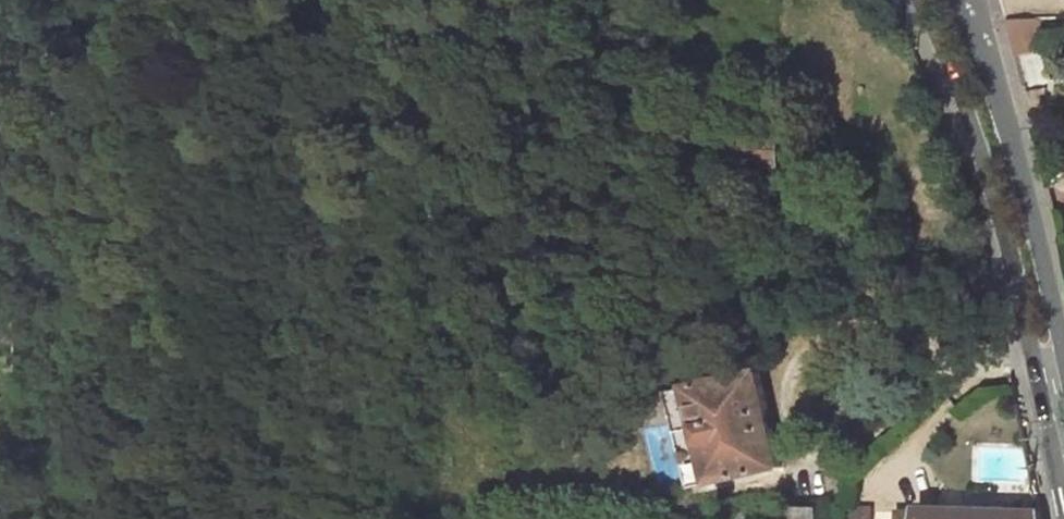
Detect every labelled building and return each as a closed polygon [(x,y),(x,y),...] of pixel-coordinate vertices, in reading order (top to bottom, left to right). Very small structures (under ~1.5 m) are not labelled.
[(1014,21),(1017,55),(1049,52),(1046,18),(1014,21)] [(747,171),(786,174),(788,147),(749,144),(747,171)] [(714,386),(736,479),(782,468),(762,374),(714,386)] [(693,391),(716,483),(736,479),(714,386),(693,391)] [(843,508),(797,507),(796,518),(843,518),(843,510),(843,508)] [(1040,509),(921,508),(922,513),(899,512),(899,518),(1042,518),(1040,509)] [(843,518),(871,518),(871,511),(843,510),(843,518)] [(881,518),(897,518),(896,510),(881,511),(881,518)]
